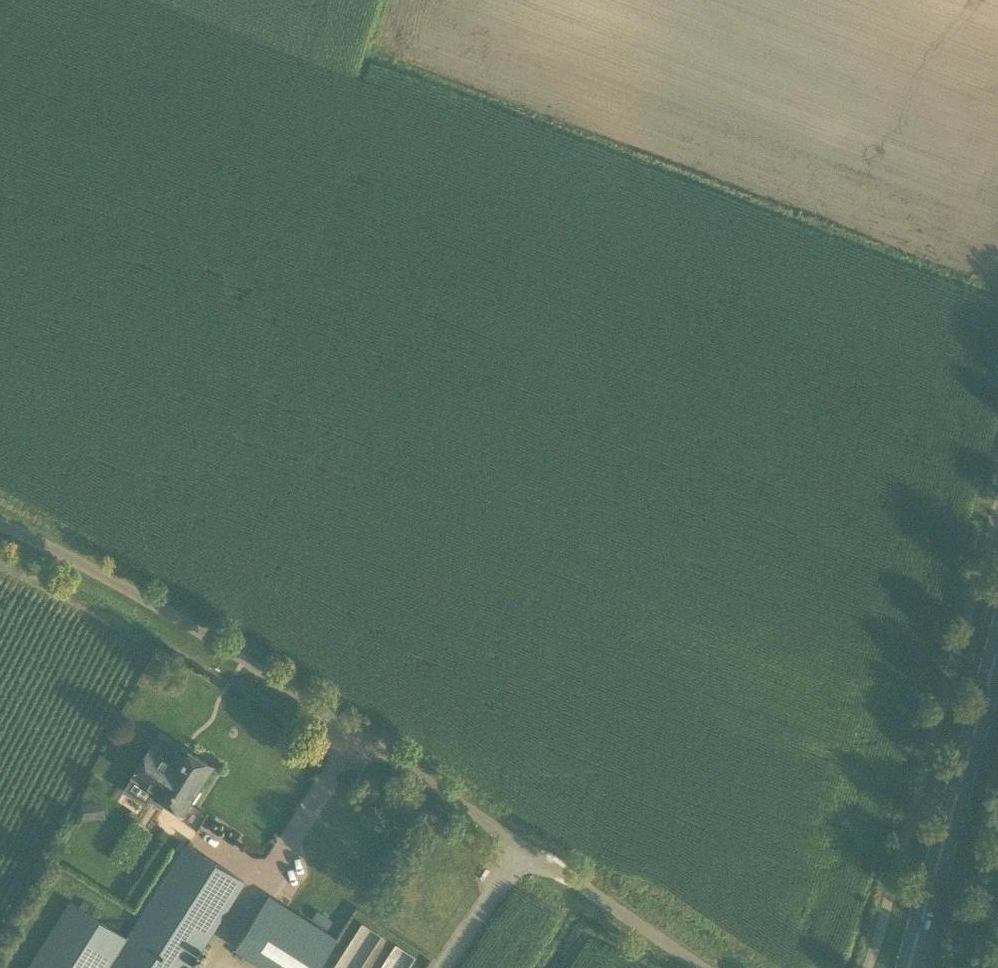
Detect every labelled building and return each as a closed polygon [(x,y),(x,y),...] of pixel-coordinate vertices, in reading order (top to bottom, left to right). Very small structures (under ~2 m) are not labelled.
[(183,814),(213,766),(182,746),(171,763),(149,749),(132,776),(153,789),(151,794),(183,814)] [(244,881),(185,844),(126,936),(70,900),(27,967),(189,967),(244,881)] [(334,941),(267,899),(236,948),(268,967),(317,967),(334,941)]
